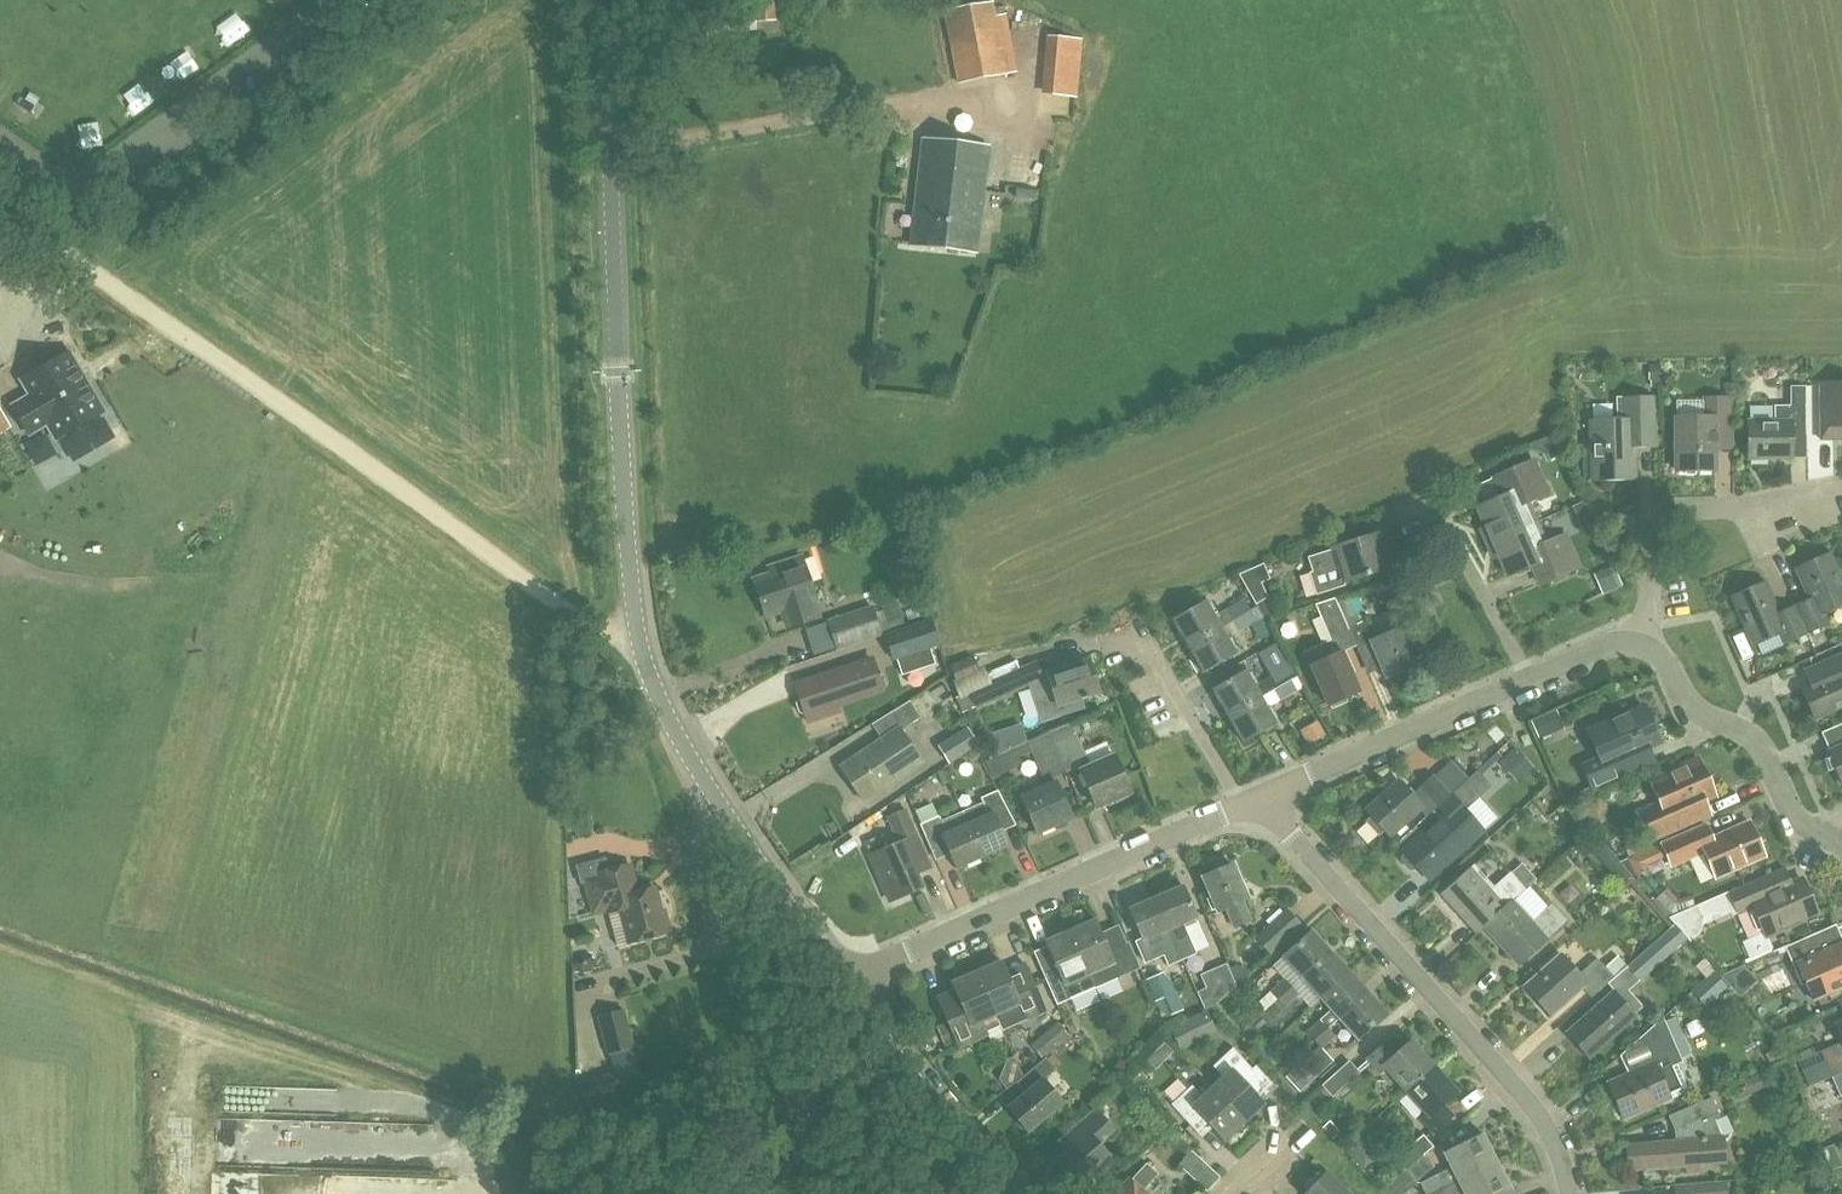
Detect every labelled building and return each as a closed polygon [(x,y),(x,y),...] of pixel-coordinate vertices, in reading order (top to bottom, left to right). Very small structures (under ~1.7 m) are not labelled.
[(777,20),(775,0),(756,0),(758,22),(777,20)] [(1006,73),(992,2),(945,11),(959,83),(1006,73)] [(754,3),(717,5),(718,33),(757,30),(754,3)] [(1088,92),(1090,30),(1062,29),(1060,91),(1088,92)] [(924,139),(912,245),(977,252),(980,222),(984,190),(989,146),(924,139)] [(24,399),(14,405),(30,434),(41,428),(39,425),(46,421),(56,439),(104,410),(88,382),(86,383),(79,373),(82,372),(70,352),(22,380),(32,398),(26,402),(24,399)] [(1841,439),(1841,384),(1821,384),(1821,428),(1838,428),(1838,439),(1841,439)] [(1634,447),(1656,447),(1654,397),(1617,398),(1617,424),(1591,425),(1593,477),(1635,476),(1634,447)] [(1716,432),(1734,431),(1734,397),(1705,397),(1706,417),(1676,417),(1676,470),(1717,470),(1716,432)] [(1792,434),(1807,434),(1807,405),(1775,405),(1775,420),(1749,420),(1749,459),(1779,459),(1779,455),(1791,455),(1791,459),(1792,459),(1792,434)] [(0,406),(0,434),(12,427),(0,406)] [(1492,540),(1531,523),(1523,504),(1547,493),(1533,460),(1497,476),(1506,495),(1478,507),(1492,540)] [(1531,523),(1492,540),(1508,576),(1536,563),(1544,582),(1580,567),(1565,534),(1541,545),(1531,523)] [(1345,585),(1344,582),(1388,569),(1377,534),(1332,548),(1333,549),(1309,557),(1313,571),(1310,572),(1317,594),(1345,585)] [(1807,633),(1829,623),(1825,613),(1841,605),(1841,580),(1831,554),(1797,569),(1810,599),(1795,606),(1807,633)] [(814,601),(817,600),(802,555),(769,566),(771,573),(754,579),(767,617),(783,611),(788,627),(803,622),(819,616),(814,601)] [(1262,583),(1271,579),(1264,564),(1240,574),(1257,604),(1268,597),(1262,583)] [(1611,589),(1630,582),(1623,564),(1604,572),(1611,589)] [(1807,633),(1795,606),(1780,612),(1766,582),(1733,597),(1754,644),(1780,632),(1785,643),(1807,633)] [(1350,630),(1339,603),(1336,596),(1316,604),(1322,617),(1326,615),(1340,647),(1354,641),(1355,641),(1350,630)] [(1189,646),(1222,627),(1234,620),(1251,610),(1245,599),(1216,616),(1206,600),(1174,619),(1189,646)] [(1349,599),(1339,603),(1350,630),(1355,641),(1354,641),(1356,646),(1357,646),(1364,660),(1375,655),(1386,680),(1418,666),(1401,626),(1378,636),(1371,620),(1368,622),(1365,613),(1356,617),(1349,599)] [(903,618),(899,605),(898,602),(883,608),(889,623),(903,618)] [(881,634),(872,606),(828,620),(838,649),(881,634)] [(1251,610),(1234,620),(1240,630),(1257,620),(1251,610)] [(885,634),(894,660),(940,644),(931,619),(885,634)] [(1237,653),(1222,627),(1189,646),(1204,672),(1237,653)] [(953,651),(960,666),(979,657),(972,642),(953,651)] [(1328,704),(1360,691),(1343,651),(1332,656),(1326,643),(1306,651),(1312,665),(1311,665),(1328,704)] [(930,648),(919,651),(925,667),(935,663),(930,648)] [(1816,719),(1841,708),(1841,653),(1804,670),(1810,685),(1802,688),(1816,719)] [(883,689),(874,661),(873,660),(797,685),(802,699),(799,700),(797,704),(800,712),(804,714),(806,713),(807,715),(883,689)] [(1058,706),(1099,693),(1089,660),(1048,673),(1058,706)] [(1037,663),(970,692),(977,707),(1043,678),(1042,675),(1037,663)] [(1229,716),(1291,680),(1285,669),(1256,686),(1247,670),(1213,689),(1229,716)] [(1291,680),(1229,716),(1244,742),(1277,723),(1268,707),(1297,690),(1291,680)] [(1316,694),(1286,713),(1309,751),(1339,733),(1316,694)] [(901,730),(921,717),(910,700),(873,725),(883,740),(841,767),(864,800),(922,761),(901,730)] [(1599,790),(1637,774),(1657,765),(1649,747),(1660,743),(1645,707),(1589,731),(1590,733),(1595,746),(1602,760),(1588,766),(1599,790)] [(1072,722),(1050,731),(1068,771),(1081,765),(1083,770),(1081,771),(1096,807),(1131,792),(1115,756),(1091,766),(1072,722)] [(949,762),(978,744),(970,731),(941,750),(949,762)] [(1068,771),(1050,731),(1014,747),(1018,757),(1031,751),(1047,786),(1022,796),(1037,832),(1072,817),(1056,781),(1053,783),(1051,778),(1068,771)] [(1829,751),(1841,780),(1841,745),(1829,751)] [(1403,857),(1403,861),(1410,869),(1414,869),(1418,866),(1430,879),(1484,830),(1464,809),(1490,785),(1510,767),(1498,753),(1477,771),(1451,795),(1436,808),(1443,815),(1404,851),(1407,854),(1403,857)] [(1711,814),(1704,799),(1715,795),(1706,774),(1702,776),(1696,763),(1652,783),(1660,802),(1648,807),(1651,816),(1641,820),(1650,840),(1692,822),(1711,814)] [(1382,796),(1367,810),(1373,817),(1368,821),(1380,834),(1385,829),(1391,836),(1420,810),(1427,817),(1436,808),(1451,795),(1433,776),(1421,787),(1412,795),(1405,787),(1389,801),(1388,800),(1387,801),(1382,796)] [(963,811),(983,857),(1009,845),(998,822),(1011,815),(1004,801),(999,790),(982,797),(984,802),(963,811)] [(899,843),(871,855),(891,902),(923,888),(917,874),(932,868),(923,848),(906,810),(888,818),(899,843)] [(983,857),(963,811),(942,821),(940,816),(921,825),(926,836),(939,830),(957,869),(983,857)] [(1707,824),(1692,831),(1664,843),(1674,865),(1701,853),(1705,851),(1716,877),(1765,856),(1750,821),(1713,837),(1707,824)] [(1647,864),(1659,859),(1653,847),(1620,861),(1632,875),(1649,868),(1647,864)] [(604,859),(578,866),(582,883),(586,882),(595,913),(608,909),(609,913),(622,909),(631,942),(667,932),(665,927),(668,926),(664,909),(661,910),(655,888),(638,893),(630,864),(625,866),(624,861),(606,866),(604,859)] [(1217,870),(1203,876),(1219,911),(1227,908),(1236,927),(1251,920),(1243,901),(1248,899),(1233,863),(1231,864),(1228,861),(1217,866),(1217,870)] [(1478,933),(1485,926),(1513,901),(1537,879),(1523,863),(1512,873),(1511,872),(1494,887),(1474,865),(1443,893),(1478,933)] [(1768,938),(1783,931),(1802,923),(1800,918),(1818,911),(1804,880),(1793,885),(1785,867),(1762,877),(1730,891),(1716,898),(1720,906),(1733,900),(1739,913),(1753,907),(1765,934),(1766,933),(1768,938)] [(1675,907),(1686,899),(1668,877),(1658,886),(1675,907)] [(1183,885),(1157,897),(1171,930),(1169,931),(1171,936),(1176,934),(1178,939),(1176,940),(1184,959),(1197,953),(1184,923),(1198,917),(1183,885)] [(1171,930),(1157,897),(1129,909),(1144,941),(1157,935),(1170,965),(1184,959),(1176,940),(1178,939),(1176,934),(1171,936),(1169,931),(1171,930)] [(1513,901),(1485,926),(1519,965),(1568,921),(1553,904),(1533,922),(1513,901)] [(1693,907),(1692,907),(1670,917),(1675,924),(1686,936),(1693,930),(1692,930),(1695,928),(1697,918),(1696,915),(1693,907)] [(1301,925),(1287,909),(1257,937),(1271,953),(1301,925)] [(1096,919),(1069,931),(1094,987),(1109,981),(1110,981),(1134,970),(1123,943),(1109,949),(1096,919)] [(1675,924),(1628,966),(1627,967),(1640,982),(1688,939),(1686,936),(1675,924)] [(1302,977),(1331,951),(1312,930),(1283,956),(1302,977)] [(1094,987),(1069,931),(1046,941),(1059,971),(1046,977),(1058,1004),(1071,998),(1094,987)] [(1785,947),(1803,986),(1807,984),(1815,1000),(1841,988),(1841,942),(1822,951),(1815,934),(1785,947)] [(1293,986),(1278,999),(1286,1008),(1299,995),(1310,1007),(1321,998),(1321,997),(1349,972),(1331,951),(1302,977),(1293,986)] [(1627,967),(1628,966),(1618,955),(1605,966),(1598,958),(1580,974),(1562,954),(1526,986),(1551,1015),(1583,987),(1592,997),(1615,977),(1627,967)] [(977,971),(1001,1024),(1003,1029),(1046,1010),(1026,962),(1007,971),(1002,960),(977,971)] [(1216,1004),(1237,985),(1227,963),(1201,974),(1206,987),(1198,991),(1205,1009),(1216,1004)] [(1001,1024),(977,971),(952,982),(960,999),(942,1007),(959,1047),(986,1035),(987,1031),(1001,1024)] [(1321,997),(1321,998),(1332,1010),(1321,1020),(1308,1032),(1315,1040),(1329,1028),(1339,1018),(1340,1018),(1368,993),(1349,972),(1321,997)] [(1165,973),(1148,981),(1156,1002),(1164,998),(1172,1017),(1182,1014),(1173,994),(1165,973)] [(1278,999),(1293,986),(1285,978),(1270,991),(1278,999)] [(1624,1001),(1636,990),(1628,982),(1569,1035),(1588,1056),(1636,1014),(1624,1001)] [(1368,993),(1340,1018),(1358,1039),(1387,1013),(1368,993)] [(624,1009),(595,1018),(608,1054),(635,1047),(624,1009)] [(1684,1035),(1681,1029),(1674,1013),(1664,1017),(1643,1037),(1652,1057),(1637,1064),(1639,1070),(1609,1083),(1624,1119),(1671,1099),(1671,1098),(1689,1090),(1677,1064),(1683,1061),(1681,1055),(1674,1040),(1684,1035)] [(1181,1046),(1198,1038),(1190,1021),(1173,1029),(1181,1046)] [(1335,1035),(1329,1028),(1315,1040),(1320,1045),(1322,1047),(1335,1035)] [(1407,1090),(1435,1066),(1412,1040),(1397,1053),(1387,1042),(1369,1058),(1382,1073),(1387,1068),(1407,1090)] [(1268,1064),(1280,1053),(1270,1043),(1259,1054),(1268,1064)] [(1826,1062),(1804,1071),(1810,1086),(1832,1076),(1841,1072),(1841,1044),(1822,1053),(1821,1051),(1822,1053),(1826,1062)] [(1322,1047),(1320,1045),(1286,1076),(1301,1092),(1334,1060),(1322,1047)] [(1224,1077),(1213,1087),(1244,1122),(1265,1103),(1243,1079),(1253,1069),(1234,1047),(1214,1066),(1224,1077)] [(1044,1078),(1056,1068),(1046,1057),(1024,1076),(1033,1087),(1008,1108),(1028,1132),(1064,1102),(1044,1078)] [(1333,1097),(1360,1072),(1350,1060),(1322,1085),(1333,1097)] [(1435,1066),(1407,1090),(1427,1113),(1422,1117),(1435,1132),(1453,1116),(1443,1105),(1458,1092),(1435,1066)] [(1159,1087),(1154,1072),(1135,1077),(1140,1093),(1159,1087)] [(1832,1076),(1841,1097),(1841,1096),(1841,1072),(1832,1076)] [(1244,1122),(1213,1087),(1203,1096),(1193,1085),(1172,1104),(1191,1125),(1202,1116),(1224,1140),(1244,1122)] [(1725,1137),(1724,1137),(1715,1119),(1721,1116),(1712,1097),(1702,1102),(1670,1116),(1676,1130),(1677,1141),(1627,1145),(1629,1171),(1686,1166),(1687,1173),(1701,1172),(1700,1161),(1723,1159),(1724,1139),(1725,1139),(1725,1137)] [(1099,1142),(1113,1129),(1095,1108),(1073,1128),(1083,1139),(1055,1163),(1076,1186),(1110,1155),(1099,1142)] [(227,1158),(315,1153),(313,1123),(225,1128),(227,1158)] [(1370,1160),(1385,1149),(1376,1134),(1360,1145),(1370,1160)] [(1406,1170),(1407,1169),(1434,1146),(1424,1134),(1396,1158),(1406,1170)] [(1495,1161),(1481,1134),(1445,1152),(1454,1168),(1439,1176),(1438,1175),(1421,1183),(1426,1193),(1431,1193),(1495,1161)] [(1221,1177),(1193,1150),(1179,1164),(1208,1191),(1221,1177)] [(1431,1193),(1460,1193),(1465,1191),(1467,1193),(1500,1193),(1510,1189),(1495,1161),(1431,1193)] [(1159,1174),(1147,1163),(1118,1193),(1145,1193),(1142,1191),(1159,1174)] [(273,1170),(276,1193),(300,1193),(297,1167),(273,1170)] [(1406,1170),(1382,1189),(1386,1193),(1404,1193),(1418,1182),(1407,1169),(1406,1170)] [(1326,1173),(1306,1193),(1348,1193),(1326,1173)] [(1675,1185),(1675,1186),(1682,1185),(1683,1193),(1725,1193),(1724,1181),(1675,1185)]
